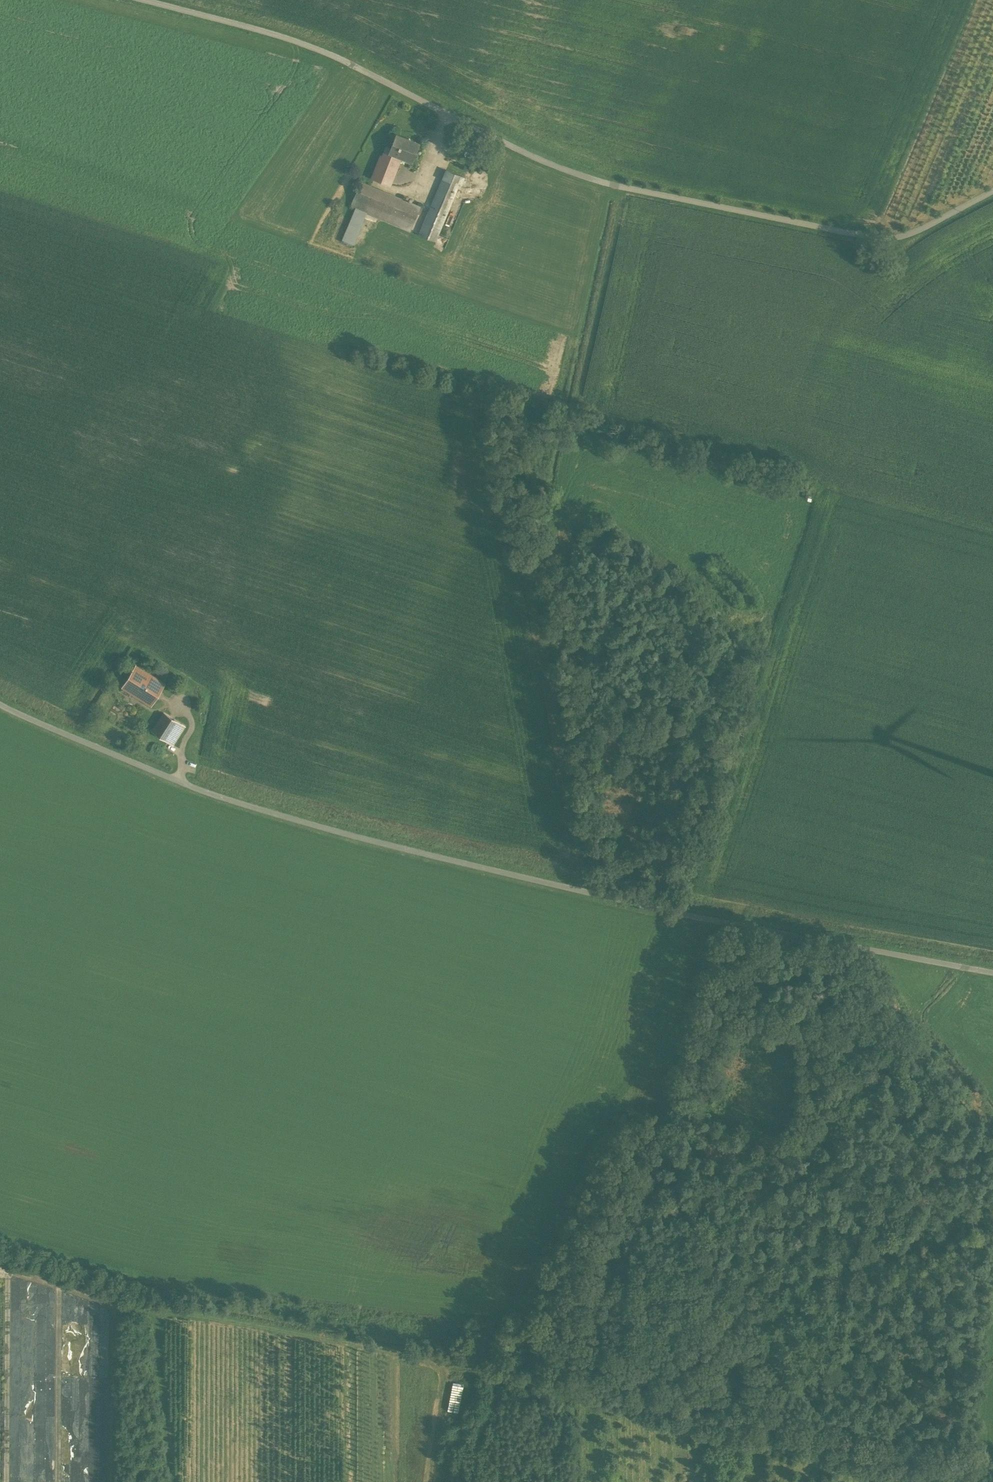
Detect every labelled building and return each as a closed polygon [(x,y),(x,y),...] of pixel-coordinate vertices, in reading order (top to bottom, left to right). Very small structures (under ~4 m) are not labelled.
[(419,144),(396,134),(391,148),(387,147),(383,157),(381,156),(373,178),(390,184),(401,156),(412,161),(419,144)] [(464,177),(446,169),(420,234),(436,241),(459,184),(461,185),(464,177)] [(420,207),(361,182),(351,206),(356,208),(343,241),(352,245),(366,212),(410,231),(420,207)] [(166,683),(137,665),(123,688),(152,706),(166,683)] [(182,724),(161,712),(150,730),(171,742),(182,724)] [(460,1411),(463,1384),(451,1383),(449,1410),(460,1411)]
